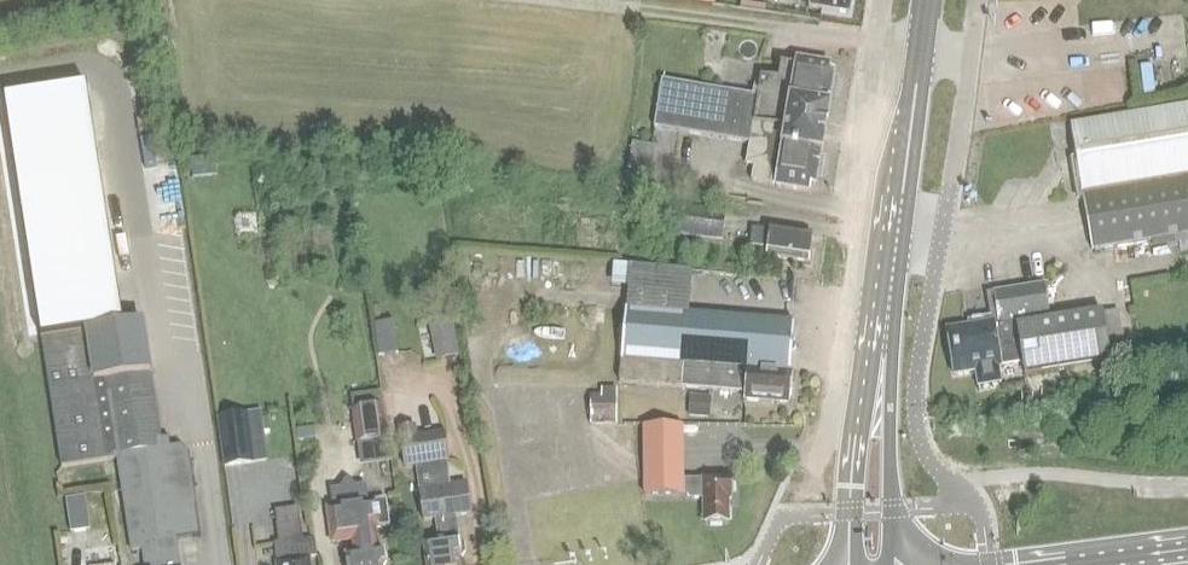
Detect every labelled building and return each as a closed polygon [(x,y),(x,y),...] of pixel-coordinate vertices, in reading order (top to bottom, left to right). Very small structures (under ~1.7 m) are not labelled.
[(809,0),(808,8),(850,15),(853,0),(807,0),(809,0)] [(795,60),(782,58),(778,78),(760,75),(757,96),(661,80),(654,127),(749,143),(745,165),(753,166),(750,181),(774,185),(773,189),(810,195),(811,186),(817,188),(818,181),(822,182),(826,158),(822,158),(830,101),(835,101),(838,78),(835,77),(836,71),(830,71),(831,64),(795,58),(795,60)] [(1187,240),(1187,105),(1070,126),(1079,179),(1075,180),(1078,199),(1083,198),(1092,251),(1153,240),(1154,246),(1187,240)] [(215,157),(191,159),(192,177),(216,175),(215,157)] [(726,209),(682,204),(678,235),(722,240),(726,209)] [(814,233),(769,226),(769,231),(751,229),(749,246),(767,248),(765,257),(810,264),(814,233)] [(692,271),(616,264),(614,288),(627,290),(618,384),(743,393),(743,401),(790,405),(793,371),(790,371),(794,322),(689,313),(692,271)] [(989,293),(994,323),(947,330),(955,376),(976,372),(980,393),(981,393),(980,387),(1001,384),(999,369),(1001,368),(1001,366),(1023,362),(1025,375),(1126,359),(1119,311),(1052,322),(1046,285),(989,293)] [(461,357),(453,317),(428,322),(437,362),(461,357)] [(375,354),(395,351),(392,319),(371,321),(375,354)] [(146,321),(42,338),(61,468),(116,459),(131,553),(142,551),(144,564),(181,564),(177,540),(200,535),(196,508),(190,454),(180,445),(170,446),(169,437),(161,438),(151,373),(153,373),(146,321)] [(615,390),(604,390),(604,394),(590,394),(590,426),(618,426),(618,394),(615,394),(615,390)] [(390,462),(382,391),(350,395),(359,466),(390,462)] [(711,397),(690,395),(688,417),(710,418),(711,397)] [(247,414),(218,418),(225,466),(254,462),(247,414)] [(418,436),(416,427),(398,429),(404,469),(416,467),(447,462),(449,462),(445,432),(418,436)] [(644,427),(645,495),(684,495),(683,427),(644,427)] [(466,516),(462,486),(451,488),(447,462),(416,467),(419,492),(416,493),(420,524),(432,522),(435,544),(421,546),(423,564),(453,564),(455,564),(460,558),(459,548),(455,543),(452,518),(466,516)] [(347,478),(339,488),(330,490),(332,507),(325,508),(330,545),(352,542),(353,552),(344,553),(345,564),(386,564),(385,553),(374,555),(371,530),(389,527),(386,499),(368,502),(365,485),(357,486),(347,478)] [(685,480),(685,494),(686,494),(691,499),(704,499),(705,524),(728,524),(728,499),(732,499),(732,480),(702,480),(685,480)] [(90,530),(86,496),(66,499),(71,533),(90,530)] [(301,521),(276,524),(278,542),(273,543),(276,563),(275,563),(275,564),(312,564),(311,558),(317,557),(315,539),(303,541),(301,521)]
